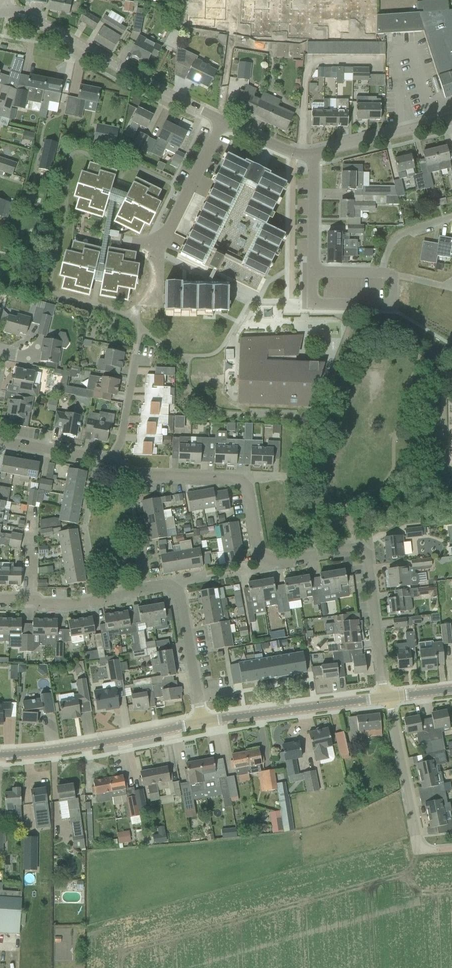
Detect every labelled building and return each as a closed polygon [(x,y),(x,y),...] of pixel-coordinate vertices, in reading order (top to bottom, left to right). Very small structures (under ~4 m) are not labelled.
[(69,14),(72,0),(50,0),(48,10),(69,14)] [(205,8),(226,9),(226,0),(205,0),(205,8)] [(242,20),(253,20),(252,35),(261,35),(262,9),(255,9),(255,0),(243,0),(242,20)] [(261,35),(269,36),(270,20),(280,21),(280,0),(268,0),(268,10),(262,9),(261,35)] [(280,21),(290,21),(289,36),(298,36),(299,11),(292,10),(292,0),(280,0),(280,21)] [(302,11),(301,37),(310,37),(311,22),(320,22),(321,1),(309,0),(309,11),(302,11)] [(339,31),(347,32),(348,16),(358,17),(358,0),(346,0),(346,6),(339,6),(339,12),(339,31)] [(358,17),(368,17),(367,32),(376,32),(376,7),(370,6),(370,0),(358,0),(358,17)] [(417,2),(417,13),(448,11),(448,0),(440,0),(417,2)] [(125,1),(124,12),(133,13),(133,7),(135,7),(136,3),(125,1)] [(321,1),(320,22),(330,22),(330,37),(338,38),(339,31),(339,12),(333,12),(333,1),(321,1)] [(189,18),(189,27),(215,27),(215,20),(226,21),(226,9),(205,8),(205,18),(189,18)] [(445,99),(451,97),(451,11),(448,11),(417,13),(376,16),(376,35),(423,32),(445,99)] [(81,21),(94,30),(100,21),(86,13),(81,21)] [(133,32),(140,33),(144,16),(136,15),(133,32)] [(100,33),(95,41),(112,52),(126,29),(120,25),(107,18),(105,16),(101,23),(105,25),(100,33)] [(178,32),(172,29),(163,45),(167,46),(165,49),(171,52),(172,49),(177,51),(178,32)] [(140,58),(147,62),(151,54),(156,57),(161,48),(139,37),(131,54),(133,55),(132,56),(139,60),(140,58)] [(256,50),(257,43),(243,40),(241,47),(256,50)] [(307,42),(307,55),(325,55),(325,42),(307,42)] [(337,42),(337,55),(349,55),(349,42),(337,42)] [(355,42),(355,55),(379,55),(379,42),(355,42)] [(177,47),(176,63),(191,71),(187,79),(196,83),(196,82),(200,84),(208,88),(217,72),(202,65),(203,63),(197,60),(198,57),(177,47)] [(238,62),(236,79),(250,81),(250,80),(252,64),(238,62)] [(336,79),(336,78),(336,68),(332,67),(332,68),(324,68),(324,78),(331,78),(331,79),(336,79)] [(312,78),(324,78),(324,68),(318,68),(318,71),(316,71),(312,78)] [(336,78),(344,78),(344,74),(353,74),(353,68),(336,68),(336,78)] [(353,81),(369,81),(369,75),(369,68),(353,68),(353,74),(353,81)] [(16,90),(17,85),(20,75),(11,72),(9,78),(0,75),(0,85),(16,90)] [(369,85),(385,86),(385,75),(369,75),(369,81),(369,85)] [(41,103),(42,103),(46,79),(29,76),(27,88),(26,92),(16,89),(16,90),(12,107),(24,109),(26,100),(41,103)] [(40,110),(48,111),(49,105),(48,105),(49,102),(59,104),(60,100),(63,82),(46,79),(42,103),(40,110)] [(9,110),(10,108),(10,107),(16,90),(0,85),(0,107),(9,110)] [(66,107),(65,114),(74,116),(74,117),(81,118),(84,108),(85,101),(98,103),(98,100),(100,90),(81,86),(78,99),(78,100),(77,106),(76,109),(66,107)] [(237,110),(253,117),(261,100),(253,97),(256,90),(248,86),(245,93),(241,91),(237,99),(241,101),(237,110)] [(261,98),(263,91),(257,89),(255,96),(261,98)] [(253,117),(285,132),(293,115),(277,108),(280,101),(264,94),(261,100),(253,117)] [(356,120),(368,120),(369,97),(356,97),(356,120)] [(368,120),(381,120),(381,99),(376,99),(376,97),(368,97),(369,97),(368,120)] [(311,127),(324,127),(324,111),(324,100),(324,103),(313,103),(312,105),(312,111),(311,127)] [(324,111),(324,127),(336,127),(336,111),(330,111),(330,100),(324,100),(324,111)] [(336,127),(348,127),(348,100),(336,100),(336,111),(336,127)] [(126,135),(133,139),(140,126),(147,129),(153,116),(138,109),(132,122),(126,135)] [(35,131),(43,133),(48,112),(40,110),(35,131)] [(7,127),(8,123),(9,120),(0,117),(0,125),(7,127)] [(149,137),(144,148),(153,152),(155,147),(164,152),(165,150),(168,143),(168,144),(176,128),(165,123),(161,132),(158,138),(156,141),(149,137)] [(93,143),(115,147),(119,128),(97,124),(93,143)] [(168,143),(165,150),(175,155),(170,165),(178,169),(184,156),(177,152),(179,149),(187,133),(176,128),(168,144),(168,143)] [(24,131),(22,139),(33,142),(35,133),(24,131)] [(138,159),(144,148),(149,137),(139,133),(129,154),(138,159)] [(445,147),(435,150),(438,164),(440,171),(450,169),(450,168),(451,168),(449,161),(450,161),(449,157),(446,147),(445,147)] [(43,148),(39,169),(50,172),(55,151),(43,148)] [(425,152),(423,153),(425,162),(426,167),(427,167),(428,174),(430,173),(430,174),(440,171),(438,164),(435,150),(425,152)] [(244,163),(227,155),(180,253),(208,268),(257,292),(285,235),(266,226),(286,184),(270,175),(271,174),(245,161),(244,163)] [(413,177),(417,191),(425,189),(422,175),(422,174),(416,176),(414,169),(415,169),(411,155),(394,160),(400,180),(413,177)] [(12,175),(16,164),(0,158),(0,171),(12,175)] [(103,216),(115,174),(88,166),(85,175),(80,174),(80,175),(81,176),(74,196),(74,197),(78,199),(76,208),(103,216)] [(354,196),(397,196),(395,187),(369,186),(369,174),(342,173),(341,190),(354,190),(354,196)] [(422,174),(422,175),(425,189),(426,189),(426,190),(434,188),(430,174),(430,173),(428,174),(426,174),(422,175),(422,174)] [(160,194),(134,182),(115,221),(141,233),(145,224),(150,227),(150,225),(159,206),(160,205),(156,203),(160,194)] [(398,199),(398,198),(405,196),(401,182),(394,184),(395,187),(397,196),(398,199)] [(122,204),(126,192),(112,188),(109,200),(122,204)] [(341,202),(341,218),(351,219),(360,219),(360,211),(375,212),(375,205),(384,205),(386,205),(386,198),(386,196),(354,196),(354,203),(353,203),(353,202),(351,202),(341,202)] [(348,226),(347,234),(348,234),(355,234),(363,234),(364,226),(348,226)] [(110,241),(120,243),(121,235),(117,235),(117,234),(111,233),(110,238),(110,241)] [(328,233),(327,249),(341,249),(357,249),(357,242),(357,240),(348,240),(347,240),(341,240),(341,234),(338,233),(328,233)] [(11,242),(21,245),(23,239),(13,236),(11,242)] [(451,258),(451,256),(451,239),(439,237),(438,245),(437,256),(451,258)] [(420,261),(435,263),(437,256),(438,245),(423,243),(420,261)] [(64,277),(62,287),(89,294),(99,252),(72,245),(70,255),(65,253),(59,276),(64,277)] [(327,264),(341,264),(341,257),(357,257),(357,249),(341,249),(327,249),(327,264)] [(136,256),(108,252),(100,294),(128,299),(130,290),(135,290),(135,289),(134,289),(138,268),(139,268),(139,267),(134,266),(136,256)] [(26,253),(23,263),(30,265),(33,255),(26,253)] [(213,287),(213,285),(196,284),(196,287),(182,287),(182,283),(181,283),(181,285),(166,284),(166,283),(165,283),(164,316),(165,316),(165,312),(180,312),(180,316),(181,316),(181,312),(196,312),(196,316),(213,317),(213,313),(228,313),(229,288),(213,287)] [(32,323),(40,325),(43,315),(44,310),(36,308),(32,323)] [(8,317),(4,333),(15,335),(16,334),(18,334),(19,333),(26,335),(30,318),(18,315),(17,318),(9,316),(8,317)] [(40,325),(38,334),(46,336),(50,317),(43,315),(40,325)] [(43,348),(41,361),(51,363),(58,364),(61,348),(62,343),(67,339),(66,333),(60,332),(56,336),(58,342),(53,341),(43,339),(42,348),(43,348)] [(242,404),(309,407),(312,397),(322,364),(291,363),(292,356),(296,356),(300,337),(275,336),(273,342),(270,341),(270,339),(241,340),(244,361),(239,361),(237,400),(242,400),(242,404)] [(97,371),(112,374),(113,367),(121,369),(124,354),(114,352),(106,350),(105,361),(99,360),(97,371)] [(226,350),(226,360),(234,360),(234,350),(226,350)] [(15,375),(13,386),(19,387),(18,394),(33,397),(37,397),(39,386),(33,385),(35,372),(22,370),(23,369),(15,367),(13,375),(15,375)] [(55,369),(53,375),(59,377),(62,377),(60,387),(66,388),(67,386),(69,372),(60,371),(60,370),(55,369)] [(145,395),(174,397),(175,389),(170,388),(163,388),(163,385),(165,385),(165,376),(147,375),(147,384),(148,385),(148,387),(145,387),(145,395)] [(100,400),(110,402),(111,395),(115,396),(115,391),(117,392),(119,381),(109,379),(102,378),(101,385),(95,384),(94,391),(67,386),(66,388),(65,393),(100,400)] [(10,419),(15,420),(15,418),(25,419),(26,412),(30,413),(32,403),(33,397),(18,394),(16,394),(15,401),(9,400),(8,403),(11,403),(11,406),(9,406),(8,416),(10,417),(10,419)] [(141,406),(141,415),(168,416),(168,405),(174,405),(174,397),(145,395),(144,404),(145,404),(145,407),(141,406)] [(49,400),(47,410),(56,412),(57,402),(49,400)] [(62,434),(76,437),(78,428),(79,428),(81,419),(82,417),(66,413),(66,414),(56,412),(53,426),(61,428),(61,427),(63,427),(62,434)] [(98,440),(107,442),(109,433),(111,433),(112,424),(99,422),(100,415),(91,413),(88,413),(87,420),(85,430),(92,431),(91,439),(94,440),(93,440),(98,441),(98,440)] [(137,426),(137,435),(162,436),(155,436),(156,428),(158,428),(158,425),(168,425),(168,416),(141,415),(140,424),(141,424),(141,426),(137,426)] [(434,430),(434,442),(443,442),(443,430),(434,430)] [(133,455),(152,456),(152,448),(155,448),(155,445),(162,445),(162,436),(137,435),(137,444),(137,446),(134,446),(133,455)] [(178,463),(189,464),(190,445),(190,438),(180,437),(180,438),(172,438),(172,457),(173,450),(179,450),(178,463)] [(190,445),(189,464),(201,464),(201,454),(208,454),(208,438),(196,438),(196,445),(190,445)] [(214,465),(225,465),(226,446),(226,439),(218,439),(208,438),(208,454),(215,454),(214,465)] [(234,465),(236,465),(237,455),(244,455),(244,440),(232,440),(226,439),(226,446),(225,465),(227,465),(227,467),(234,467),(234,465)] [(244,440),(244,455),(251,456),(250,466),(252,466),(253,468),(259,468),(260,466),(261,466),(262,441),(257,441),(251,440),(244,440)] [(261,466),(272,467),(273,456),(280,457),(280,442),(268,441),(268,448),(262,448),(263,441),(262,441),(261,466)] [(0,478),(5,479),(6,473),(13,475),(16,459),(9,458),(9,455),(4,454),(0,478)] [(19,481),(24,481),(28,458),(23,457),(23,461),(16,459),(13,475),(20,476),(19,481)] [(24,481),(29,482),(29,478),(37,479),(40,464),(32,462),(33,459),(28,458),(24,481)] [(46,478),(56,481),(57,475),(53,474),(55,465),(49,463),(46,478)] [(66,482),(84,485),(87,472),(68,469),(66,482)] [(44,491),(51,492),(53,482),(41,480),(39,490),(44,491)] [(64,495),(82,498),(84,485),(66,482),(64,495)] [(9,496),(11,488),(4,488),(0,487),(0,494),(9,496)] [(213,489),(200,491),(203,509),(216,507),(214,493),(213,489)] [(28,506),(35,507),(35,503),(36,503),(38,491),(37,491),(30,490),(28,506)] [(36,503),(42,504),(44,491),(39,490),(38,490),(37,491),(38,491),(36,503)] [(200,491),(187,494),(188,501),(190,512),(203,509),(200,491)] [(216,507),(216,511),(220,511),(230,509),(227,491),(214,493),(216,507)] [(8,502),(9,496),(0,494),(0,501),(8,502)] [(61,508),(80,511),(82,498),(64,495),(61,508)] [(142,501),(144,515),(171,510),(163,511),(161,504),(171,502),(170,497),(142,501)] [(61,508),(59,521),(77,525),(80,511),(61,508)] [(144,515),(147,528),(174,523),(173,517),(172,517),(171,510),(144,515)] [(47,519),(40,521),(41,528),(48,527),(47,519)] [(219,525),(221,539),(240,536),(237,522),(228,524),(219,525)] [(147,528),(149,541),(159,539),(167,537),(166,530),(175,528),(174,523),(147,528)] [(405,530),(406,538),(422,536),(421,528),(405,530)] [(52,529),(40,531),(41,538),(53,536),(52,529)] [(79,543),(77,529),(59,533),(61,546),(79,543)] [(8,539),(21,542),(22,535),(11,533),(11,536),(9,536),(8,539)] [(221,539),(224,552),(242,549),(240,536),(221,539)] [(385,538),(387,558),(397,557),(404,556),(404,555),(412,554),(410,542),(403,543),(402,536),(395,537),(385,538)] [(9,547),(20,549),(21,542),(8,539),(7,545),(9,546),(9,547)] [(166,540),(158,541),(159,546),(163,574),(177,571),(173,553),(166,554),(164,545),(167,545),(166,540)] [(185,541),(190,569),(203,567),(200,548),(192,550),(190,540),(185,541)] [(172,546),(173,553),(177,571),(190,569),(185,541),(179,542),(180,545),(172,546)] [(61,546),(63,559),(81,556),(79,543),(61,546)] [(224,552),(226,565),(244,562),(242,549),(224,552)] [(63,559),(65,572),(84,569),(81,556),(63,559)] [(414,567),(415,571),(430,569),(432,566),(431,559),(411,561),(412,567),(414,567)] [(9,586),(21,586),(21,569),(13,568),(14,563),(9,563),(9,586)] [(389,580),(388,580),(388,587),(390,587),(390,588),(400,587),(410,585),(417,585),(419,583),(418,576),(416,574),(409,574),(408,567),(398,569),(388,570),(389,580)] [(9,586),(9,568),(0,568),(0,586),(9,586)] [(65,572),(67,585),(86,582),(84,569),(65,572)] [(332,572),(337,601),(337,599),(349,597),(349,595),(355,595),(353,576),(346,577),(345,570),(332,572)] [(320,574),(322,590),(317,591),(319,604),(337,601),(332,572),(320,574)] [(296,578),(300,599),(307,598),(306,591),(311,590),(309,576),(296,578)] [(284,613),(285,619),(291,618),(288,601),(293,600),(300,599),(296,578),(284,580),(286,594),(283,595),(284,598),(282,599),(284,613)] [(277,605),(278,614),(284,613),(282,599),(277,600),(273,579),(261,581),(265,607),(277,605)] [(248,616),(249,623),(255,622),(254,615),(266,613),(265,607),(261,581),(248,583),(250,597),(247,597),(248,601),(246,602),(248,616)] [(428,588),(428,595),(431,597),(437,596),(436,588),(428,588)] [(199,599),(199,604),(202,603),(202,604),(219,601),(219,600),(217,589),(200,592),(201,598),(199,599)] [(397,598),(388,599),(390,615),(397,614),(397,612),(406,611),(413,610),(411,600),(411,598),(419,597),(419,596),(418,589),(406,590),(396,591),(397,598)] [(204,615),(221,612),(219,601),(202,604),(203,610),(201,610),(201,615),(204,615)] [(164,604),(151,606),(154,627),(161,626),(160,619),(165,618),(166,622),(173,621),(171,609),(165,610),(164,604)] [(139,611),(134,612),(134,616),(135,619),(135,624),(136,623),(137,632),(144,631),(148,628),(154,627),(151,606),(138,608),(139,611)] [(128,612),(116,614),(119,635),(120,635),(120,636),(137,633),(137,632),(136,623),(135,624),(135,619),(134,616),(129,616),(128,612)] [(202,621),(203,626),(210,625),(210,626),(223,624),(221,612),(204,615),(205,621),(202,621)] [(113,630),(114,636),(119,635),(116,614),(104,616),(106,631),(113,630)] [(430,615),(431,623),(440,622),(439,614),(430,615)] [(332,624),(334,635),(362,632),(362,631),(362,630),(362,621),(358,621),(348,622),(347,616),(350,615),(333,617),(334,624),(332,624)] [(80,620),(84,641),(89,640),(88,634),(95,633),(92,618),(80,620)] [(393,620),(394,628),(413,626),(412,618),(393,620)] [(9,642),(9,641),(9,619),(0,619),(0,642),(9,642)] [(9,642),(16,642),(16,635),(21,635),(22,620),(9,619),(9,641),(9,642)] [(40,646),(45,646),(45,644),(45,641),(45,620),(33,620),(33,635),(40,635),(40,646)] [(45,641),(45,644),(51,644),(53,644),(54,643),(55,642),(56,642),(57,642),(57,635),(57,620),(45,620),(45,641)] [(72,641),(72,643),(84,641),(80,620),(68,622),(70,630),(63,630),(63,643),(72,641)] [(210,626),(212,638),(231,635),(229,623),(210,626)] [(440,625),(443,645),(446,645),(451,644),(451,639),(451,628),(450,624),(440,625)] [(137,632),(137,633),(139,644),(140,650),(146,649),(147,649),(144,631),(137,632)] [(270,633),(271,639),(285,637),(284,631),(270,633)] [(101,634),(104,650),(111,649),(107,632),(101,634)] [(328,653),(342,652),(347,651),(349,651),(354,650),(351,650),(350,644),(360,643),(360,642),(364,641),(362,634),(363,634),(362,632),(334,635),(335,642),(327,643),(328,653)] [(397,657),(394,657),(395,665),(398,665),(398,670),(412,669),(411,660),(416,659),(415,647),(413,632),(405,633),(406,644),(407,651),(396,652),(397,657)] [(94,635),(99,659),(105,658),(104,650),(101,634),(94,635)] [(212,638),(214,650),(233,647),(231,635),(212,638)] [(421,671),(437,669),(437,664),(444,663),(442,643),(431,644),(431,642),(418,643),(421,671)] [(140,650),(132,651),(134,658),(147,656),(146,649),(140,650)] [(151,660),(152,666),(173,663),(171,650),(151,654),(152,660),(151,660)] [(353,662),(354,675),(366,673),(365,664),(366,664),(365,660),(364,656),(362,656),(362,650),(354,651),(354,650),(349,651),(350,662),(353,662)] [(334,664),(321,666),(322,671),(322,676),(323,679),(335,678),(336,680),(339,680),(339,678),(345,678),(342,657),(342,652),(333,653),(333,655),(334,664)] [(292,655),(296,674),(306,673),(303,653),(292,655)] [(282,657),(285,676),(296,674),(292,655),(282,657)] [(108,662),(111,683),(122,681),(120,672),(121,671),(120,663),(119,664),(118,656),(106,658),(108,662)] [(272,658),(275,678),(285,676),(282,657),(272,658)] [(261,660),(265,680),(275,678),(272,658),(261,660)] [(251,662),(254,682),(265,680),(261,660),(251,662)] [(72,667),(77,675),(83,672),(82,671),(85,671),(83,662),(77,663),(78,664),(72,667)] [(241,664),(244,683),(254,682),(251,662),(241,664)] [(142,686),(152,685),(173,681),(172,676),(175,676),(173,663),(152,666),(153,673),(160,672),(161,676),(152,678),(133,681),(134,688),(142,686)] [(230,666),(233,685),(244,683),(241,664),(230,666)] [(18,665),(18,673),(26,673),(26,665),(18,665)] [(38,668),(46,674),(48,674),(47,665),(38,665),(38,668)] [(75,701),(59,703),(62,720),(72,718),(72,716),(80,715),(78,704),(90,702),(88,690),(86,679),(77,680),(79,695),(74,696),(75,701)] [(163,697),(164,702),(181,699),(179,688),(177,688),(176,681),(173,682),(173,681),(152,685),(154,699),(163,697)] [(146,707),(146,709),(149,709),(149,708),(155,707),(154,699),(152,685),(142,686),(143,693),(131,695),(133,709),(146,707)] [(95,701),(97,710),(113,708),(113,710),(119,709),(116,688),(94,692),(95,701)] [(41,699),(22,703),(24,713),(22,713),(22,723),(37,723),(37,712),(43,711),(43,715),(55,713),(52,693),(47,694),(40,695),(41,699)] [(3,725),(2,718),(10,717),(10,703),(0,704),(0,725),(3,725)] [(432,718),(426,719),(430,742),(433,754),(443,751),(441,740),(443,739),(441,731),(440,731),(440,728),(450,726),(447,711),(433,713),(431,716),(432,718)] [(349,718),(351,738),(367,737),(382,735),(379,714),(349,718)] [(416,736),(418,744),(430,742),(426,719),(420,721),(419,716),(403,719),(407,735),(417,733),(417,736),(416,736)] [(316,731),(308,733),(313,751),(316,762),(320,761),(329,759),(326,748),(332,747),(328,729),(321,730),(316,731)] [(341,755),(342,760),(349,758),(343,732),(335,734),(340,755),(341,755)] [(285,761),(288,777),(298,775),(295,759),(301,758),(300,753),(299,743),(282,746),(284,753),(280,753),(281,761),(285,761)] [(245,753),(250,775),(262,772),(260,765),(264,764),(262,755),(260,756),(259,750),(245,753)] [(420,765),(417,766),(420,777),(435,773),(440,772),(439,765),(447,764),(444,751),(443,751),(433,754),(421,756),(423,763),(422,763),(420,765)] [(233,761),(231,762),(232,770),(236,769),(237,777),(239,777),(250,775),(245,753),(232,755),(232,756),(233,761)] [(213,759),(200,761),(203,775),(202,776),(205,791),(217,789),(215,773),(218,773),(216,764),(214,765),(213,759)] [(188,783),(180,784),(185,811),(195,810),(192,793),(205,791),(202,776),(203,775),(200,761),(186,764),(187,770),(186,770),(187,778),(188,783)] [(167,768),(154,770),(157,794),(159,793),(158,791),(165,790),(166,796),(160,797),(161,805),(174,803),(174,799),(175,798),(172,783),(172,782),(173,782),(172,773),(170,773),(168,774),(167,768)] [(148,786),(149,795),(157,794),(154,770),(140,772),(141,778),(140,778),(141,787),(148,786)] [(264,772),(267,791),(277,790),(273,770),(264,772)] [(304,773),(308,794),(319,792),(315,771),(304,773)] [(428,788),(430,795),(445,792),(441,772),(440,772),(435,773),(420,777),(422,790),(428,788)] [(123,776),(109,779),(111,792),(112,798),(126,796),(125,790),(128,790),(126,782),(124,782),(123,776)] [(227,777),(227,778),(231,798),(231,802),(232,802),(238,801),(234,776),(227,777)] [(227,778),(219,779),(221,788),(224,807),(231,806),(232,806),(231,802),(231,798),(227,778)] [(92,788),(93,795),(111,792),(109,779),(93,781),(94,787),(92,788)] [(178,782),(172,783),(175,798),(181,797),(178,782)] [(72,785),(57,787),(58,797),(59,802),(61,820),(71,818),(73,838),(74,849),(81,848),(85,848),(80,817),(78,799),(74,799),(72,785)] [(281,811),(285,832),(294,831),(293,826),(289,796),(284,797),(283,787),(277,788),(281,811)] [(15,828),(22,828),(21,793),(20,793),(20,789),(12,789),(12,793),(4,793),(5,811),(14,810),(15,828)] [(31,790),(34,821),(48,819),(45,789),(31,790)] [(143,789),(135,791),(136,798),(139,811),(146,809),(143,789)] [(429,804),(425,805),(428,816),(443,813),(442,805),(447,803),(445,792),(430,795),(431,802),(430,802),(429,804)] [(136,798),(127,800),(130,817),(140,816),(139,811),(136,798)] [(270,812),(273,834),(285,832),(281,811),(270,812)] [(438,834),(451,833),(451,818),(450,811),(443,813),(428,816),(430,829),(435,828),(436,828),(438,834)] [(158,835),(152,835),(154,844),(167,842),(166,834),(165,834),(164,826),(157,827),(158,835)] [(236,828),(222,829),(223,839),(237,837),(236,828)] [(129,831),(117,832),(119,844),(131,842),(129,831)] [(24,837),(23,870),(37,870),(38,838),(24,837)] [(19,935),(21,897),(21,893),(2,892),(2,884),(0,883),(0,934),(19,935)]
